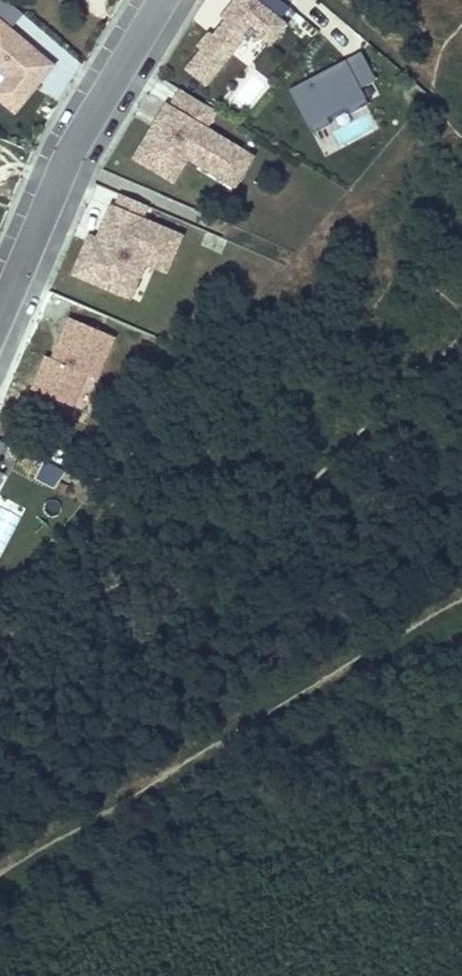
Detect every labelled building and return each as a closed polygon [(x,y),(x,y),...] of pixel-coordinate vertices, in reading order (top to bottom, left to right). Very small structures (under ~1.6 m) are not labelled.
[(3,0),(0,0),(0,75),(6,80),(0,87),(0,103),(13,114),(52,67),(9,31),(22,16),(3,0)] [(184,71),(204,87),(244,39),(248,42),(254,35),(269,47),(284,28),(278,22),(288,10),(276,0),(254,0),(253,2),(250,0),(243,0),(239,5),(236,2),(220,21),(223,23),(211,38),(208,35),(196,50),(200,53),(184,71)] [(359,56),(289,93),(312,137),(329,127),(325,120),(344,110),(348,117),(367,108),(358,91),(374,83),(359,56)] [(239,151),(205,131),(215,114),(179,92),(168,110),(166,108),(134,160),(172,184),(187,160),(221,180),(239,151)] [(234,188),(251,158),(239,151),(221,180),(234,188)] [(89,239),(73,276),(121,296),(136,261),(142,263),(165,273),(180,238),(140,221),(146,208),(120,197),(114,210),(111,209),(104,227),(109,229),(102,244),(97,242),(89,239)] [(102,244),(109,229),(104,227),(97,242),(102,244)] [(127,299),(142,263),(136,261),(121,296),(127,299)] [(46,358),(31,392),(70,408),(84,376),(96,381),(113,339),(69,320),(56,350),(64,353),(60,364),(52,361),(46,358)] [(60,364),(64,353),(56,350),(52,361),(60,364)]
